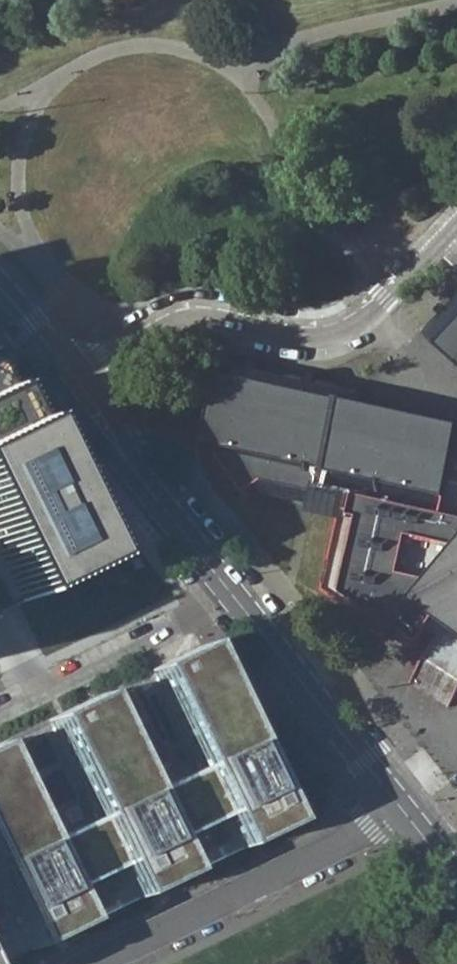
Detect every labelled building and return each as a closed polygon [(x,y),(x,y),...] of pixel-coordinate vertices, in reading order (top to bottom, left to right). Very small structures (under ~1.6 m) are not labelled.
[(426,327),(425,328),(456,358),(456,293),(426,327)] [(370,399),(364,388),(229,355),(225,354),(206,433),(219,437),(217,446),(249,487),(260,480),(266,490),(342,510),(323,587),(417,646),(439,611),(456,623),(456,420),(370,399)] [(93,564),(28,431),(7,386),(0,372),(0,609),(19,600),(93,564)] [(287,567),(305,553),(269,504),(250,518),(287,567)] [(287,824),(199,644),(0,741),(0,963),(287,824)]
